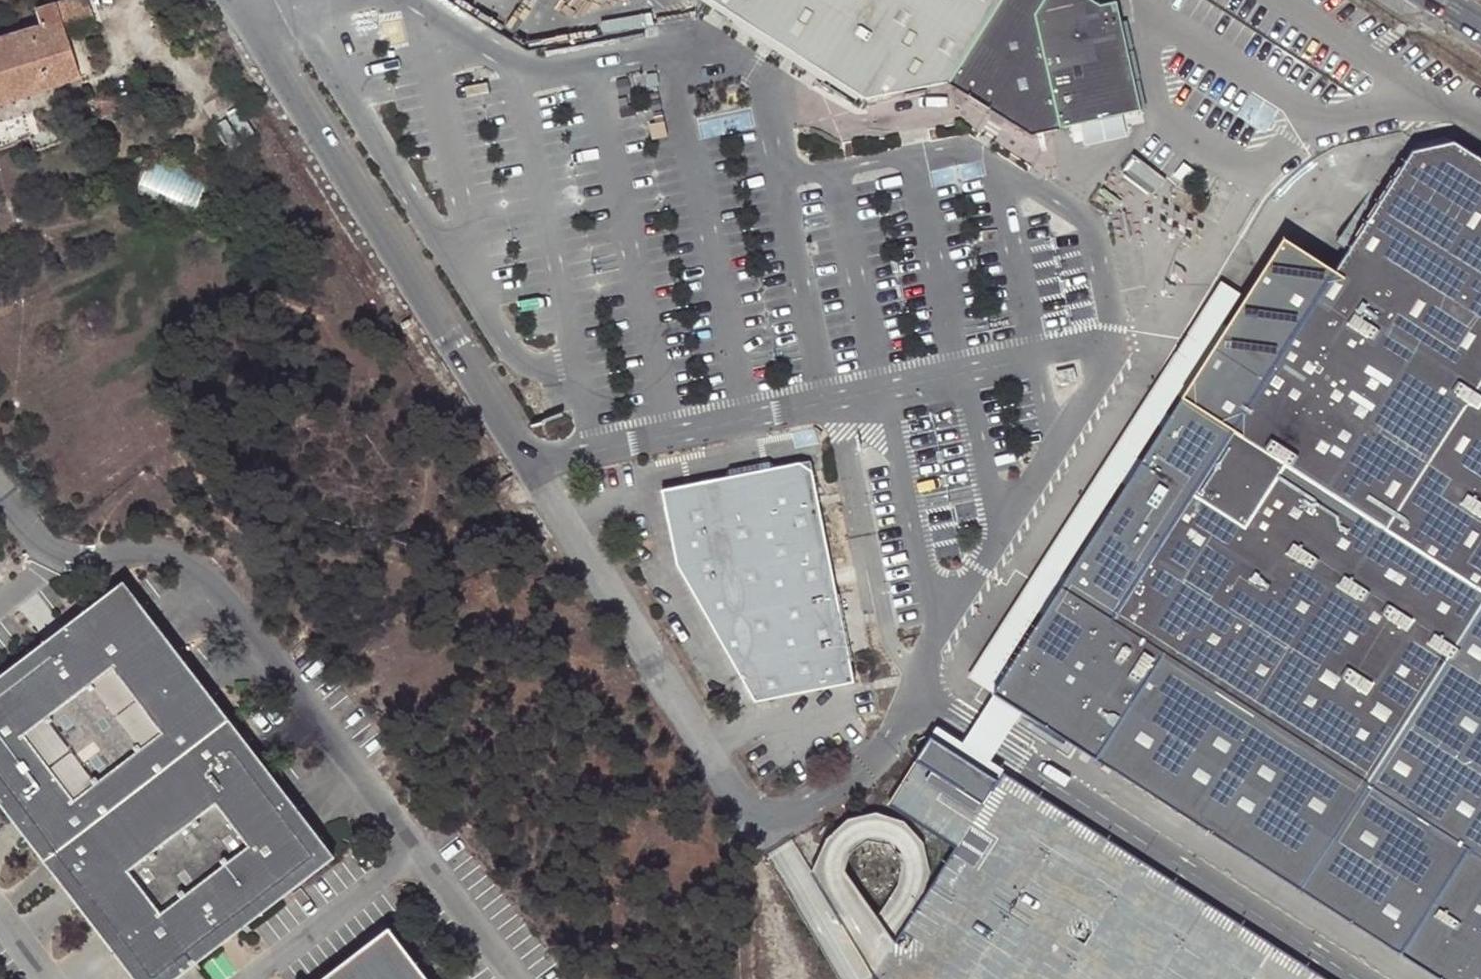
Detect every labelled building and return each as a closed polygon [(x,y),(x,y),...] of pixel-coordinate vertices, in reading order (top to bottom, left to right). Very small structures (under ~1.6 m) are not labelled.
[(47,87),(79,78),(65,34),(95,25),(87,0),(71,0),(57,4),(45,8),(36,11),(40,26),(28,29),(0,38),(0,102),(47,87)] [(43,0),(45,8),(57,4),(56,0),(44,0),(43,0)] [(736,15),(829,74),(860,94),(865,98),(948,80),(1031,132),(1140,106),(1117,0),(1116,0),(1100,3),(1094,0),(711,0),(736,15)] [(252,138),(238,114),(226,122),(241,145),(252,138)] [(237,147),(223,124),(210,131),(225,155),(237,147)] [(1439,978),(1480,978),(1480,159),(1455,142),(1412,151),(1334,273),(1284,239),(1227,328),(1224,332),(1203,319),(1169,370),(1191,385),(1181,400),(1170,417),(1162,429),(1141,462),(1126,486),(1068,577),(1042,617),(1012,665),(1010,668),(1035,685),(1019,712),(1439,978)] [(1133,155),(1120,171),(1151,196),(1164,179),(1133,155)] [(1224,332),(1227,328),(1222,324),(1240,295),(1220,282),(967,678),(1019,712),(1035,685),(1010,668),(1012,665),(1007,662),(1037,613),(1042,617),(1068,577),(1063,574),(1120,483),(1126,486),(1141,462),(1136,458),(1157,425),(1162,429),(1170,417),(1165,414),(1175,396),(1181,400),(1191,385),(1169,370),(1203,319),(1224,332)] [(1077,381),(1074,369),(1056,373),(1059,386),(1077,381)] [(853,684),(808,460),(661,491),(676,564),(753,704),(853,684)] [(127,586),(0,682),(0,801),(137,978),(184,978),(337,860),(127,586)] [(981,804),(996,781),(930,739),(915,761),(934,772),(937,768),(954,779),(951,784),(981,804)] [(872,977),(873,978),(1324,978),(1002,773),(997,782),(996,781),(981,804),(951,784),(954,779),(937,768),(934,772),(915,761),(887,806),(954,849),(878,969),(872,977)] [(392,934),(333,978),(427,978),(392,934)]
